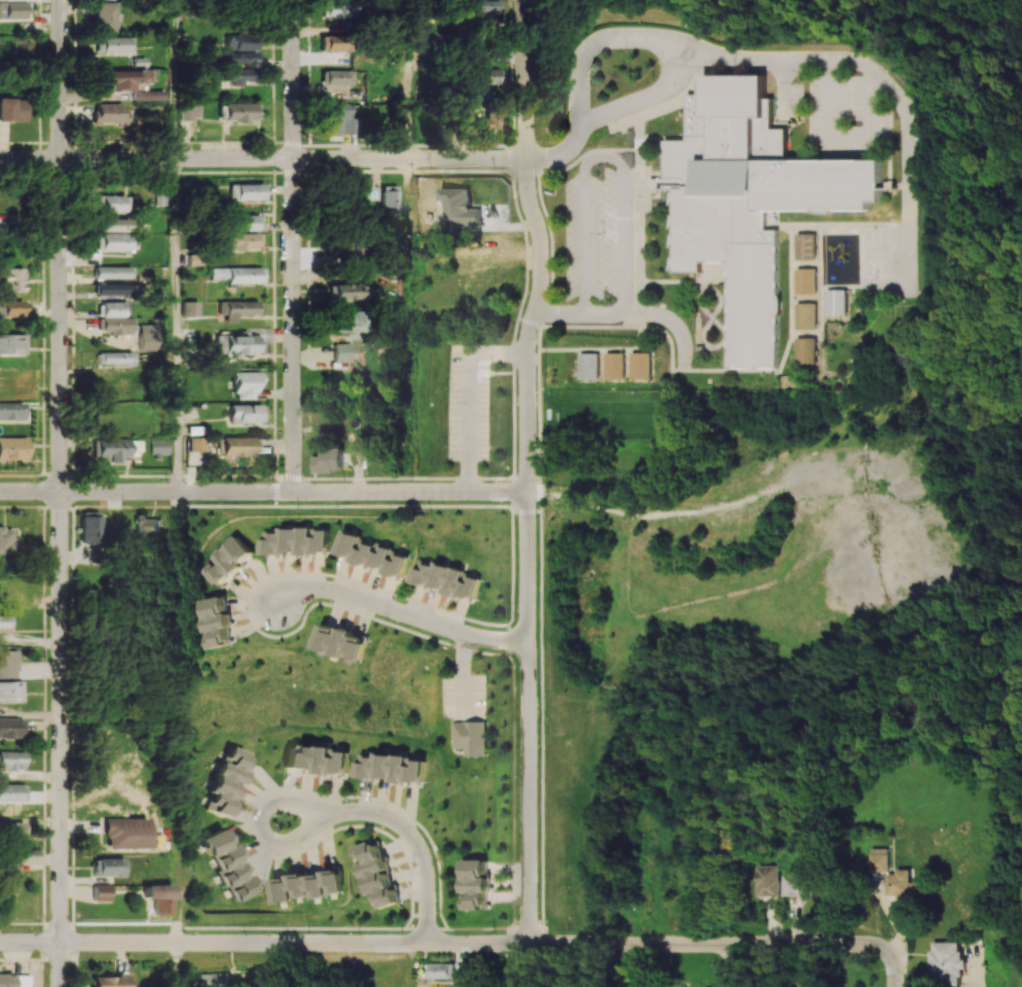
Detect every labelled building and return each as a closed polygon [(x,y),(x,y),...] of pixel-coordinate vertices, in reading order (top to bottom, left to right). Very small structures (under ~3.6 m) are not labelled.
[(354,1),(322,0),(321,17),(353,18),(354,1)] [(501,0),(468,0),(469,15),(502,14),(501,0)] [(28,18),(28,2),(0,2),(0,18),(28,18)] [(115,2),(95,2),(95,31),(115,31),(115,2)] [(226,50),(256,49),(256,34),(226,34),(226,50)] [(321,50),(348,50),(347,34),(320,35),(321,50)] [(130,53),(131,37),(96,36),(95,52),(130,53)] [(243,67),(255,67),(255,51),(219,52),(220,63),(243,62),(243,67)] [(498,69),(469,68),(468,83),(498,84),(498,69)] [(224,69),(224,80),(232,80),(232,85),(242,85),(242,80),(251,80),(251,69),(224,69)] [(111,89),(133,90),(133,82),(143,82),(144,71),(98,70),(98,83),(111,83),(111,89)] [(352,85),(352,71),(322,70),(321,84),(352,85)] [(708,74),(708,96),(689,96),(689,140),(664,140),(664,185),(674,185),(674,272),(695,272),(702,272),(702,260),(732,260),(733,352),(733,367),(780,367),(779,233),(767,233),(767,211),(874,211),(874,199),(889,199),(888,159),(791,160),(791,131),(775,131),(775,101),(766,101),(766,74),(708,74)] [(161,90),(132,91),(132,101),(162,100),(161,90)] [(24,121),(24,99),(0,98),(0,121),(24,121)] [(224,103),(224,121),(256,120),(255,103),(224,103)] [(94,123),(127,122),(127,109),(121,109),(121,104),(93,104),(94,123)] [(200,105),(182,104),(181,119),(200,119),(200,105)] [(325,135),(359,134),(359,118),(349,118),(349,104),(324,104),(325,135)] [(497,129),(498,111),(485,111),(485,119),(474,119),(474,129),(497,129)] [(262,184),(229,184),(229,203),(238,203),(238,200),(263,199),(262,184)] [(399,186),(383,185),(383,214),(398,214),(399,186)] [(127,212),(127,196),(98,195),(98,212),(127,212)] [(228,231),(260,230),(259,214),(227,215),(228,231)] [(129,218),(101,218),(101,231),(129,231),(129,218)] [(798,232),(798,259),(818,259),(818,232),(798,232)] [(255,233),(226,234),(226,249),(256,249),(255,233)] [(97,234),(98,250),(130,250),(130,234),(97,234)] [(131,278),(132,266),(96,266),(95,278),(131,278)] [(262,267),(212,268),(212,279),(228,279),(228,283),(262,282),(262,267)] [(799,267),(799,294),(819,293),(818,267),(799,267)] [(23,268),(0,268),(0,292),(23,292),(23,268)] [(364,284),(328,282),(327,299),(364,300),(364,284)] [(133,284),(96,283),(96,295),(133,296),(133,284)] [(828,290),(828,315),(847,315),(847,289),(828,290)] [(23,300),(2,300),(3,316),(23,315),(23,300)] [(225,322),(236,322),(236,314),(258,314),(258,300),(218,302),(219,314),(225,314),(225,322)] [(131,315),(126,315),(126,301),(97,302),(97,316),(100,316),(101,331),(109,331),(109,335),(132,334),(131,315)] [(198,316),(197,301),(182,301),(182,316),(198,316)] [(800,302),(800,329),(820,329),(819,302),(800,302)] [(364,331),(363,311),(336,311),(336,331),(364,331)] [(216,334),(217,353),(226,353),(226,361),(235,361),(235,354),(259,354),(258,335),(247,335),(247,333),(231,334),(216,334)] [(25,354),(25,334),(0,335),(0,354),(25,354)] [(800,339),(800,366),(820,365),(819,339),(800,339)] [(350,343),(333,343),(333,362),(350,361),(350,343)] [(608,352),(609,378),(628,378),(628,351),(608,352)] [(132,352),(97,352),(97,364),(121,363),(121,366),(132,366),(132,352)] [(634,352),(635,379),(654,379),(654,352),(634,352)] [(580,353),(580,380),(600,380),(600,353),(580,353)] [(255,399),(255,384),(259,384),(259,372),(234,371),(233,399),(255,399)] [(0,402),(0,420),(22,420),(22,403),(0,402)] [(230,422),(261,422),(261,405),(230,405),(230,422)] [(0,437),(0,459),(24,459),(24,438),(0,437)] [(189,451),(203,452),(203,438),(189,437),(189,451)] [(221,456),(255,455),(255,437),(221,437),(221,456)] [(117,462),(117,456),(139,456),(140,440),(94,438),(93,461),(117,462)] [(151,453),(169,453),(169,440),(151,439),(151,453)] [(314,456),(315,472),(343,471),(342,445),(322,446),(322,456),(314,456)] [(80,544),(100,543),(100,511),(80,512),(80,544)] [(163,517),(134,516),(134,533),(162,534),(163,517)] [(328,552),(328,529),(313,529),(313,526),(278,526),(278,529),(262,529),(262,555),(281,555),(281,552),(296,551),(296,555),(311,555),(311,552),(328,552)] [(14,553),(14,528),(0,527),(0,553),(14,553)] [(403,578),(410,556),(395,551),(396,549),(380,544),(379,546),(362,540),(364,535),(343,529),(336,552),(352,557),(351,560),(370,566),(371,564),(384,568),(383,571),(403,578)] [(203,571),(218,587),(254,553),(236,535),(211,558),(213,560),(203,571)] [(418,560),(412,581),(429,586),(429,584),(445,588),(444,593),(458,596),(458,595),(476,600),(481,578),(469,575),(468,579),(464,578),(467,570),(436,561),(435,565),(418,560)] [(6,592),(6,599),(14,598),(14,593),(27,593),(27,580),(0,580),(0,593),(6,592)] [(232,644),(229,626),(224,596),(198,600),(204,634),(207,633),(210,648),(232,644)] [(0,614),(0,628),(12,628),(12,614),(0,614)] [(316,648),(363,661),(370,636),(322,624),(316,648)] [(18,678),(17,649),(0,649),(0,678),(18,678)] [(23,702),(23,681),(0,681),(0,702),(23,702)] [(23,737),(23,718),(0,718),(0,738),(23,737)] [(488,755),(487,721),(454,721),(455,747),(466,747),(466,756),(488,755)] [(283,768),(302,771),(302,768),(349,775),(352,751),(339,749),(338,755),(334,754),(335,747),(303,743),(302,747),(286,745),(283,768)] [(226,817),(247,754),(224,746),(208,792),(210,793),(205,810),(226,817)] [(21,771),(21,751),(0,751),(0,770),(21,771)] [(363,754),(360,777),(378,779),(378,777),(409,782),(409,781),(425,783),(429,760),(413,758),(414,756),(380,751),(379,756),(363,754)] [(25,801),(25,784),(0,784),(0,801),(25,801)] [(148,848),(148,818),(105,819),(105,849),(148,848)] [(0,822),(0,840),(22,841),(23,823),(0,822)] [(255,892),(224,828),(201,839),(210,858),(212,857),(227,889),(229,888),(235,901),(255,892)] [(396,904),(379,840),(355,846),(359,861),(358,861),(367,895),(372,893),(376,909),(396,904)] [(890,848),(872,848),(871,871),(889,871),(890,848)] [(13,900),(15,854),(0,853),(0,900),(13,900)] [(123,858),(93,858),(93,875),(123,875),(123,858)] [(487,859),(462,859),(462,893),(465,893),(465,909),(487,909),(487,859)] [(780,895),(780,865),(758,865),(759,895),(780,895)] [(888,874),(888,898),(920,897),(919,882),(912,882),(912,868),(897,869),(897,873),(888,874)] [(273,900),(344,894),(342,871),(271,877),(273,900)] [(784,873),(785,896),(816,894),(815,871),(784,873)] [(109,885),(92,885),(93,901),(109,901),(109,885)] [(169,885),(143,885),(142,898),(152,898),(152,916),(168,916),(169,885)] [(934,942),(935,950),(931,950),(932,985),(963,984),(962,942),(934,942)] [(455,963),(428,963),(428,978),(455,978),(455,963)] [(0,974),(0,986),(29,986),(30,975),(0,974)] [(90,976),(91,986),(125,986),(125,975),(90,976)]
